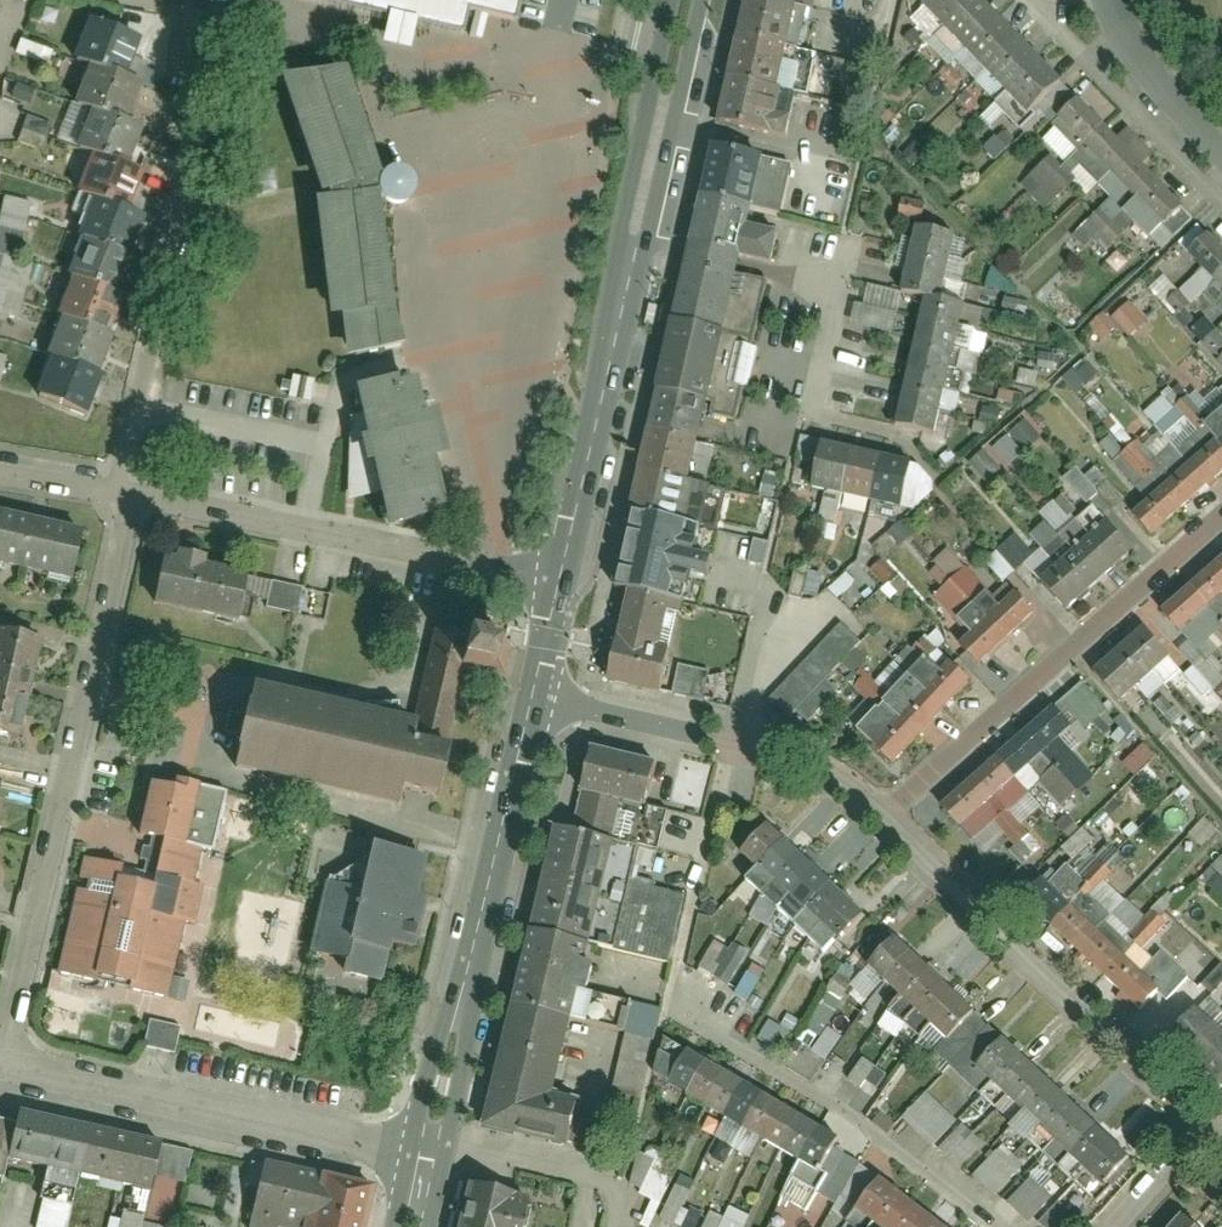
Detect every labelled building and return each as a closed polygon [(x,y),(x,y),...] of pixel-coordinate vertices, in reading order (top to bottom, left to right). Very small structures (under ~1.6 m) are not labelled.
[(295,4),(386,22),(379,54),(408,60),(415,28),(463,37),(485,42),(490,14),(514,18),(518,0),(296,0),(295,4)] [(720,114),(790,129),(795,105),(775,101),(797,0),(744,0),(720,114)] [(1067,77),(989,0),(921,0),(1033,111),(1067,77)] [(78,210),(90,213),(41,391),(86,403),(138,217),(129,215),(141,170),(126,166),(139,119),(132,117),(142,82),(130,78),(142,37),(94,23),(82,65),(93,68),(82,108),(91,111),(80,152),(93,156),(78,210)] [(391,311),(377,194),(386,201),(394,204),(405,203),(413,197),(417,189),(414,174),(404,164),(391,165),(386,168),(378,178),(377,180),(377,179),(373,179),(338,67),(285,82),(321,199),(313,201),(329,323),(339,322),(343,361),(406,347),(398,311),(391,311)] [(1183,202),(1081,99),(1056,123),(1158,226),(1183,202)] [(43,149),(50,124),(25,116),(17,141),(43,149)] [(763,148),(719,139),(632,513),(702,528),(720,449),(696,444),(704,409),(734,416),(763,283),(742,278),(749,247),(777,253),(783,228),(747,220),(763,148)] [(20,319),(31,261),(19,259),(30,201),(1,196),(0,204),(0,315),(20,319)] [(898,290),(924,296),(897,417),(938,426),(966,302),(943,296),(957,233),(913,224),(898,290)] [(1211,230),(1186,256),(1221,291),(1221,242),(1211,230)] [(854,303),(849,322),(892,333),(902,293),(867,284),(862,304),(854,303)] [(1129,300),(1110,317),(1129,337),(1148,320),(1129,300)] [(1103,340),(1117,326),(1104,312),(1089,326),(1103,340)] [(1077,394),(1099,374),(1085,358),(1063,378),(1077,394)] [(396,375),(354,385),(365,435),(359,436),(365,462),(371,460),(386,526),(430,515),(428,510),(446,505),(434,457),(448,454),(436,407),(424,410),(415,376),(398,380),(396,375)] [(1217,425),(1134,505),(1152,524),(1221,457),(1221,391),(1202,410),(1217,425)] [(1010,467),(1042,436),(1024,417),(991,449),(1010,467)] [(905,507),(915,460),(824,442),(814,488),(905,507)] [(1136,487),(1157,466),(1133,442),(1112,462),(1136,487)] [(1096,467),(1082,475),(1077,468),(1064,476),(1081,503),(1108,486),(1096,467)] [(702,528),(632,513),(616,588),(630,591),(682,603),(684,602),(691,572),(709,576),(712,562),(695,558),(702,528)] [(1137,541),(1111,514),(1049,573),(1075,600),(1137,541)] [(0,516),(0,563),(78,576),(86,531),(0,516)] [(1037,548),(1056,540),(1048,522),(1029,531),(1037,548)] [(1005,582),(1033,551),(1013,533),(985,564),(1005,582)] [(764,565),(769,542),(753,538),(748,561),(764,565)] [(941,587),(964,564),(949,549),(926,572),(941,587)] [(244,621),(256,570),(168,550),(157,601),(244,621)] [(1174,594),(1198,621),(1221,599),(1221,550),(1174,594)] [(1056,604),(1030,576),(965,634),(991,662),(1056,604)] [(662,693),(682,603),(630,591),(611,681),(662,693)] [(7,593),(0,626),(0,725),(21,729),(48,602),(7,593)] [(1095,656),(1123,687),(1179,637),(1151,606),(1095,656)] [(853,649),(833,628),(760,697),(780,718),(853,649)] [(252,680),(234,769),(398,806),(401,788),(438,796),(465,667),(506,675),(515,639),(467,629),(466,635),(434,629),(414,719),(252,680)] [(983,674),(954,645),(867,732),(897,761),(983,674)] [(911,647),(894,665),(904,673),(920,655),(911,647)] [(703,700),(710,671),(678,663),(671,693),(703,700)] [(1079,728),(1056,700),(939,800),(963,828),(1079,728)] [(496,1125),(499,1126),(566,1142),(579,1087),(554,1081),(570,1015),(620,1027),(628,994),(577,982),(604,870),(641,879),(658,809),(642,805),(650,769),(599,756),(583,819),(571,815),(496,1125)] [(85,860),(60,973),(169,997),(186,923),(196,925),(205,887),(194,884),(202,850),(215,852),(228,792),(177,781),(175,790),(153,785),(142,835),(153,837),(150,850),(144,849),(141,862),(147,863),(145,874),(85,860)] [(0,796),(0,856),(13,799),(0,796)] [(839,937),(865,908),(775,826),(748,855),(839,937)] [(371,843),(360,890),(324,882),(309,953),(333,959),(331,971),(381,983),(391,942),(413,948),(426,897),(419,896),(427,857),(371,843)] [(1158,968),(1046,866),(1020,895),(1132,997),(1158,968)] [(654,952),(665,889),(629,883),(617,946),(654,952)] [(949,1039),(979,1008),(891,926),(862,957),(949,1039)] [(730,986),(746,953),(715,938),(698,971),(730,986)] [(1221,982),(1221,964),(1221,963),(1203,984),(1212,993),(1221,982)] [(747,1001),(764,971),(751,964),(735,995),(747,1001)] [(1192,1002),(1166,1030),(1221,1081),(1221,1029),(1192,1002)] [(149,1020),(143,1048),(174,1055),(180,1027),(149,1020)] [(772,1051),(783,1028),(767,1021),(756,1043),(772,1051)] [(828,1028),(811,1051),(825,1061),(842,1038),(828,1028)] [(1135,1154),(1009,1035),(979,1067),(1105,1186),(1135,1154)] [(885,1176),(881,1181),(849,1157),(854,1151),(700,1052),(675,1085),(828,1181),(834,1175),(863,1197),(855,1207),(881,1226),(953,1226),(885,1176)] [(860,1088),(865,1080),(876,1088),(887,1073),(862,1057),(847,1079),(860,1088)] [(926,1091),(902,1117),(933,1146),(958,1120),(926,1091)] [(42,1164),(32,1213),(62,1219),(71,1175),(139,1189),(131,1226),(169,1226),(185,1154),(0,1109),(0,1155),(42,1164)] [(959,1169),(984,1143),(962,1123),(938,1149),(959,1169)] [(1000,1145),(973,1176),(995,1196),(1023,1165),(1000,1145)] [(627,1188),(657,1199),(669,1164),(639,1154),(627,1188)] [(375,1187),(321,1174),(264,1161),(249,1226),(367,1226),(375,1187)] [(682,1174),(662,1214),(676,1221),(696,1181),(682,1174)] [(1007,1204),(1031,1223),(1053,1195),(1029,1176),(1007,1204)] [(525,1200),(472,1186),(462,1226),(518,1226),(525,1200)] [(1186,1201),(1163,1226),(1214,1226),(1186,1201)] [(724,1216),(709,1210),(703,1226),(744,1226),(749,1214),(728,1206),(724,1216)]
